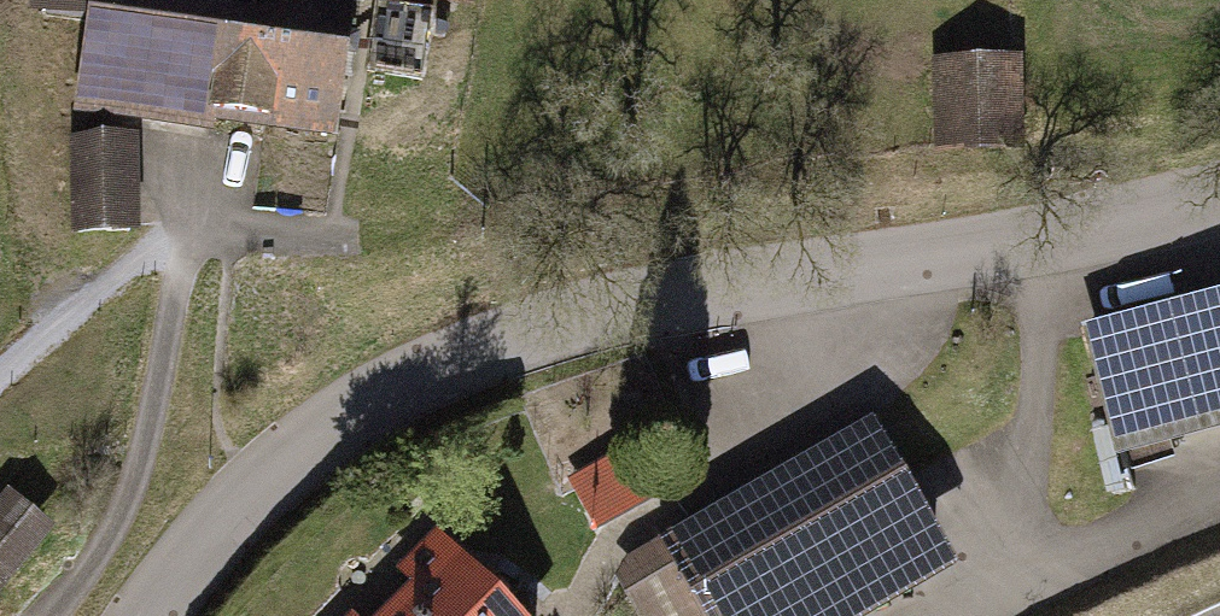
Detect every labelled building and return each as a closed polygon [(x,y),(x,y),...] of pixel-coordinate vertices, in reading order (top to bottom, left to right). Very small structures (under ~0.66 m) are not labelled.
[(328,133),(350,0),(48,0),(46,15),(93,23),(83,97),(328,133)] [(432,13),(378,4),(367,72),(422,80),(432,13)] [(1012,65),(942,65),(944,146),(1014,145),(1012,65)] [(126,228),(123,141),(78,143),(81,230),(126,228)] [(1093,338),(1117,431),(1219,405),(1219,305),(1093,338)] [(935,529),(871,418),(630,555),(655,599),(683,583),(702,615),(781,615),(935,529)] [(596,519),(639,496),(621,463),(578,487),(596,519)] [(38,530),(8,506),(0,515),(0,576),(38,530)] [(935,529),(781,615),(869,615),(955,566),(935,529)] [(438,544),(409,571),(425,590),(397,615),(507,615),(438,544)] [(630,555),(615,580),(636,615),(702,615),(683,583),(655,599),(630,555)]
